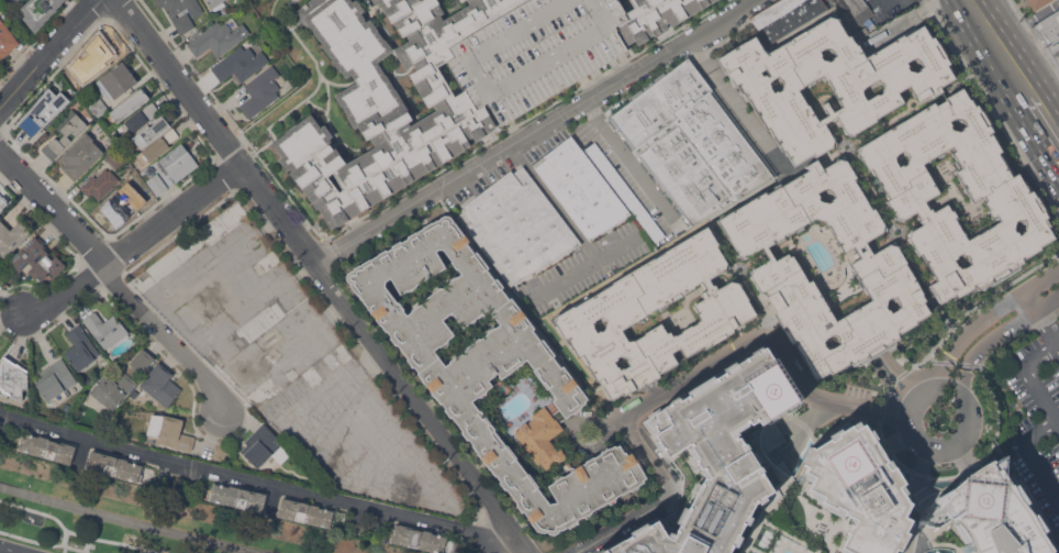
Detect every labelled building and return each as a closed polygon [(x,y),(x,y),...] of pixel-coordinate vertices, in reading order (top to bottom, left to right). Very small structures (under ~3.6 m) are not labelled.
[(25,4),(31,0),(61,0),(47,11),(46,10),(36,18),(25,4)] [(160,8),(155,0),(197,0),(204,11),(193,18),(188,7),(176,14),(178,18),(187,13),(194,26),(180,34),(164,5),(160,8)] [(211,9),(206,0),(223,0),(225,4),(214,11),(213,8),(211,9)] [(297,10),(310,0),(353,0),(354,1),(355,0),(357,0),(365,10),(360,13),(367,22),(372,18),(393,47),(392,48),(393,51),(378,62),(416,121),(437,110),(435,107),(428,110),(394,49),(411,40),(408,34),(403,36),(394,21),(389,24),(384,16),(387,15),(380,2),(376,4),(373,0),(438,0),(445,12),(441,14),(444,19),(470,4),(468,0),(619,0),(626,12),(635,8),(630,0),(715,0),(672,26),(669,22),(667,23),(669,29),(662,33),(660,31),(638,44),(635,40),(629,44),(618,25),(616,26),(618,30),(616,31),(627,48),(333,229),(320,207),(319,208),(280,159),(283,156),(274,144),(311,113),(322,126),(325,124),(333,135),(330,137),(348,162),(376,145),(372,139),(367,142),(358,125),(355,128),(335,93),(356,81),(352,74),(346,77),(297,10)] [(754,16),(781,0),(821,0),(827,9),(770,44),(754,16)] [(1033,12),(1026,0),(1054,0),(1033,12)] [(22,16),(19,11),(24,7),(27,13),(22,16)] [(21,44),(0,60),(0,8),(5,16),(4,18),(2,20),(21,44)] [(1032,25),(1058,9),(1058,70),(1056,66),(1051,62),(1050,59),(1050,55),(1032,25)] [(785,150),(784,151),(770,128),(767,129),(739,84),(736,86),(728,73),(726,74),(717,58),(756,35),(767,54),(831,15),(831,14),(832,14),(834,13),(836,14),(837,15),(837,18),(849,36),(851,34),(857,45),(858,44),(867,57),(904,34),(905,36),(924,24),(932,37),(934,36),(936,40),(938,40),(939,40),(940,40),(949,56),(949,57),(948,59),(950,63),(948,65),(956,77),(940,87),(943,90),(934,96),(932,92),(921,99),(917,95),(915,96),(910,86),(899,92),(904,101),(901,103),(894,96),(843,126),(837,117),(826,123),(832,133),(791,158),(785,150)] [(218,57),(210,47),(197,57),(187,44),(218,21),(221,25),(232,18),(238,25),(242,22),(250,33),(218,57)] [(120,56),(100,71),(96,64),(81,75),(71,62),(89,47),(93,52),(102,45),(100,42),(105,38),(120,56)] [(242,45),(245,49),(249,46),(256,55),(261,51),(269,60),(242,81),(234,71),(221,81),(211,68),(242,45)] [(633,100),(629,97),(642,88),(653,80),(655,82),(653,79),(665,71),(666,74),(688,57),(712,90),(710,91),(774,177),(693,225),(683,213),(680,215),(672,206),(676,203),(675,202),(672,204),(665,195),(668,192),(667,191),(664,193),(657,184),(659,181),(659,180),(656,183),(648,173),(651,170),(650,169),(647,172),(640,162),(643,159),(639,154),(648,147),(645,143),(635,150),(634,148),(632,151),(624,141),(626,139),(617,126),(615,129),(609,120),(611,118),(610,117),(633,100)] [(138,81),(115,99),(112,96),(109,98),(97,81),(100,79),(99,78),(123,59),(138,81)] [(272,64),(280,75),(274,79),(280,88),(276,91),(279,96),(249,119),(239,106),(252,96),(244,86),(272,64)] [(67,79),(62,87),(56,79),(59,77),(57,73),(60,70),(62,70),(67,79)] [(1000,221),(1000,220),(997,214),(995,215),(985,202),(986,201),(983,196),(981,197),(960,169),(961,168),(952,153),(956,151),(954,145),(946,150),(917,112),(934,101),(936,106),(946,99),(946,98),(962,87),(970,99),(971,98),(976,106),(978,104),(994,131),(991,132),(1002,151),(999,153),(1013,176),(1018,173),(1029,191),(1033,189),(1048,215),(1044,219),(1055,236),(1040,246),(1041,248),(1027,257),(1000,221)] [(118,122),(110,112),(142,88),(145,93),(146,92),(151,98),(118,122)] [(48,98),(57,107),(62,102),(59,100),(68,91),(74,97),(32,137),(24,130),(33,121),(29,117),(48,98)] [(894,96),(901,103),(877,119),(878,120),(854,135),(852,136),(850,136),(849,136),(847,135),(843,126),(894,96)] [(110,109),(98,118),(89,107),(101,98),(110,109)] [(153,101),(160,111),(149,120),(142,110),(153,101)] [(52,161),(42,151),(60,132),(54,125),(71,108),(88,124),(52,161)] [(141,110),(149,121),(131,135),(122,124),(141,110)] [(929,285),(937,280),(921,254),(918,255),(908,237),(906,236),(906,234),(906,232),(908,231),(910,231),(923,223),(916,212),(903,220),(902,221),(900,222),(898,221),(898,220),(885,201),(889,199),(871,168),(869,170),(858,153),(857,152),(857,150),(857,147),(858,146),(860,146),(917,112),(946,150),(923,163),(939,192),(925,201),(929,209),(932,208),(934,211),(947,203),(951,210),(954,210),(958,218),(956,219),(968,239),(1000,221),(1027,257),(1023,259),(1024,262),(979,290),(977,287),(958,298),(955,294),(940,302),(929,285)] [(141,147),(133,137),(149,125),(151,126),(155,123),(154,122),(163,114),(170,124),(141,147)] [(172,128),(179,135),(168,144),(170,146),(144,166),(136,156),(172,128)] [(88,133),(94,139),(93,141),(104,152),(75,181),(62,167),(65,164),(60,159),(59,158),(87,131),(88,133)] [(835,140),(836,141),(837,142),(837,144),(837,145),(835,146),(834,146),(816,157),(814,154),(795,165),(791,158),(832,133),(835,140)] [(535,168),(546,158),(544,156),(571,135),(631,213),(589,239),(535,168)] [(665,235),(656,242),(586,148),(594,142),(665,235)] [(176,181),(159,159),(182,143),(188,151),(191,155),(192,154),(194,157),(193,157),(199,165),(176,181)] [(115,146),(127,161),(116,170),(104,156),(115,146)] [(749,256),(746,257),(745,258),(744,259),(743,259),(740,259),(739,258),(717,220),(720,218),(766,191),(767,195),(809,169),(806,165),(817,159),(823,168),(840,158),(841,157),(843,156),(845,156),(846,157),(847,158),(846,159),(857,177),(856,178),(857,179),(855,180),(872,209),(874,208),(885,225),(887,226),(887,229),(887,231),(885,232),(883,232),(866,242),(872,254),(890,244),(891,242),(892,241),(894,241),(895,242),(896,243),(896,246),(907,263),(905,263),(921,287),(919,288),(926,300),(924,301),(930,312),(916,321),(917,323),(899,335),(900,336),(895,340),(896,342),(896,343),(895,344),(861,365),(860,365),(859,365),(858,364),(854,366),(851,363),(837,372),(833,374),(831,370),(816,379),(805,362),(806,361),(801,352),(800,352),(794,342),(791,343),(773,313),(776,312),(765,294),(763,294),(762,292),(761,294),(750,276),(750,275),(749,273),(749,272),(749,269),(750,269),(754,268),(757,266),(769,259),(762,248),(749,256)] [(458,215),(467,209),(465,206),(511,169),(513,173),(523,165),(581,243),(510,286),(458,215)] [(93,175),(96,177),(105,167),(109,170),(110,169),(120,179),(99,200),(92,193),(90,197),(80,188),(93,175)] [(972,202),(955,172),(960,169),(981,197),(972,202)] [(157,173),(169,188),(158,196),(146,180),(157,173)] [(119,188),(126,196),(134,187),(145,198),(137,207),(138,208),(119,228),(99,208),(119,188)] [(238,199),(248,212),(140,294),(127,281),(238,199)] [(992,218),(988,211),(989,210),(984,202),(985,202),(995,215),(992,218)] [(549,533),(548,531),(545,532),(537,530),(531,521),(531,520),(524,511),(523,512),(522,510),(521,511),(516,505),(517,505),(517,504),(513,497),(514,496),(512,494),(511,495),(508,489),(505,490),(500,482),(501,480),(498,475),(497,476),(491,469),(477,452),(478,451),(472,444),(473,444),(470,439),(468,440),(461,431),(464,431),(453,417),(452,418),(445,409),(446,408),(443,403),(442,403),(436,397),(436,398),(422,379),(423,379),(417,373),(419,372),(415,366),(413,367),(408,360),(409,358),(398,344),(397,345),(390,336),(391,335),(388,331),(387,331),(382,324),(381,325),(368,307),(359,295),(358,295),(350,286),(352,283),(350,283),(347,278),(348,273),(353,269),(354,269),(355,267),(371,257),(371,258),(379,254),(379,253),(387,248),(388,251),(393,247),(392,245),(401,240),(402,242),(409,237),(408,236),(416,231),(416,232),(424,228),(423,226),(433,221),(433,222),(438,219),(441,219),(441,218),(445,214),(450,215),(470,241),(468,243),(476,253),(478,251),(490,267),(488,269),(495,279),(498,278),(504,287),(502,288),(510,298),(512,297),(535,328),(533,330),(540,340),(543,339),(556,355),(554,356),(561,367),(564,365),(589,398),(586,401),(587,402),(582,406),(582,407),(581,408),(581,409),(576,413),(575,412),(573,413),(572,413),(566,418),(565,417),(559,422),(564,428),(549,440),(557,450),(560,447),(567,456),(566,457),(571,465),(572,464),(573,464),(576,464),(579,465),(587,463),(586,461),(594,456),(594,457),(600,453),(602,451),(601,450),(606,446),(607,447),(610,446),(611,447),(615,444),(616,446),(620,444),(624,452),(626,451),(628,454),(632,452),(636,460),(637,460),(647,477),(644,479),(645,482),(639,484),(640,485),(638,486),(639,487),(633,491),(632,489),(631,490),(623,495),(622,494),(616,496),(617,497),(615,498),(616,500),(611,504),(610,502),(609,502),(607,502),(592,510),(593,511),(591,512),(592,515),(587,518),(586,516),(583,517),(583,516),(578,519),(579,521),(578,521),(579,522),(570,528),(569,527),(562,530),(560,529),(559,532),(555,534),(549,533)] [(4,259),(0,255),(0,219),(11,230),(21,220),(32,232),(4,259)] [(600,380),(598,381),(588,365),(589,364),(583,354),(579,357),(568,338),(566,340),(556,321),(554,320),(554,319),(554,317),(556,316),(558,314),(707,225),(720,244),(717,245),(727,263),(729,264),(729,265),(729,267),(729,268),(728,269),(726,269),(710,279),(713,285),(715,284),(718,289),(733,280),(733,279),(734,278),(735,277),(736,278),(738,279),(739,280),(739,283),(758,314),(734,329),(735,331),(704,350),(703,347),(685,357),(680,349),(672,353),(679,363),(660,374),(661,376),(637,390),(636,388),(625,395),(624,392),(612,400),(600,380)] [(47,275),(42,280),(41,279),(38,281),(35,277),(34,278),(32,275),(30,272),(26,275),(22,269),(20,272),(18,269),(15,270),(9,264),(11,263),(9,261),(34,235),(37,239),(40,237),(44,243),(43,244),(46,247),(44,248),(49,254),(48,256),(52,259),(56,255),(67,266),(55,277),(49,272),(47,274),(47,275)] [(272,250),(281,261),(265,273),(257,261),(272,250)] [(208,286),(223,305),(191,330),(176,311),(208,286)] [(277,301),(287,314),(246,345),(236,332),(277,301)] [(83,320),(96,311),(104,322),(115,313),(130,332),(127,334),(129,336),(116,345),(114,343),(111,346),(110,345),(105,349),(83,320)] [(80,323),(83,329),(100,353),(93,357),(96,361),(78,373),(64,353),(75,345),(66,333),(80,323)] [(343,342),(354,357),(346,363),(335,347),(343,342)] [(154,358),(142,373),(141,373),(134,380),(135,381),(112,410),(90,391),(103,375),(113,383),(123,370),(125,373),(132,365),(130,364),(142,349),(154,358)] [(756,499),(771,490),(748,452),(737,433),(758,421),(760,424),(798,401),(767,349),(660,413),(668,427),(656,434),(670,457),(688,446),(702,472),(668,532),(661,519),(595,552),(729,552),(756,499)] [(332,351),(342,364),(332,370),(322,357),(332,351)] [(4,394),(0,392),(0,362),(4,356),(16,364),(20,360),(27,365),(29,389),(23,389),(23,397),(22,397),(22,398),(14,399),(14,398),(10,398),(10,394),(5,391),(4,394)] [(52,406),(48,400),(47,401),(34,380),(41,375),(38,372),(62,357),(78,381),(67,388),(70,394),(52,406)] [(140,385),(158,362),(174,374),(169,378),(181,389),(166,408),(140,385)] [(269,419),(259,406),(270,397),(268,396),(264,399),(256,388),(271,376),(281,389),(313,364),(323,378),(269,419)] [(180,432),(196,436),(191,451),(156,442),(157,436),(147,433),(152,413),(161,414),(161,413),(183,419),(180,432)] [(918,526),(904,552),(825,552),(772,526),(811,450),(851,424),(857,421),(859,422),(861,425),(865,423),(869,430),(871,429),(877,438),(874,440),(888,461),(890,458),(904,483),(902,485),(907,493),(904,495),(908,501),(911,502),(906,511),(918,517),(919,519),(918,526)] [(263,422),(292,452),(281,464),(271,454),(258,468),(241,451),(247,444),(244,441),(263,422)] [(70,464),(20,450),(20,449),(19,449),(23,431),(76,446),(70,464)] [(91,450),(116,457),(116,456),(144,464),(140,483),(86,468),(91,450)] [(1050,551),(1052,552),(904,552),(918,526),(919,519),(918,517),(937,527),(946,521),(937,505),(940,500),(936,497),(952,487),(960,480),(968,474),(977,467),(986,462),(992,458),(993,462),(1003,456),(1002,472),(1010,484),(1011,483),(1013,485),(1015,484),(1026,501),(1023,504),(1033,515),(1035,513),(1045,530),(1041,532),(1052,550),(1050,551)] [(263,512),(211,500),(211,499),(209,499),(210,491),(211,491),(213,482),(267,494),(263,512)] [(282,498),(346,512),(343,530),(278,516),(282,498)] [(459,542),(457,552),(441,552),(391,542),(395,523),(448,534),(447,539),(459,542)]
